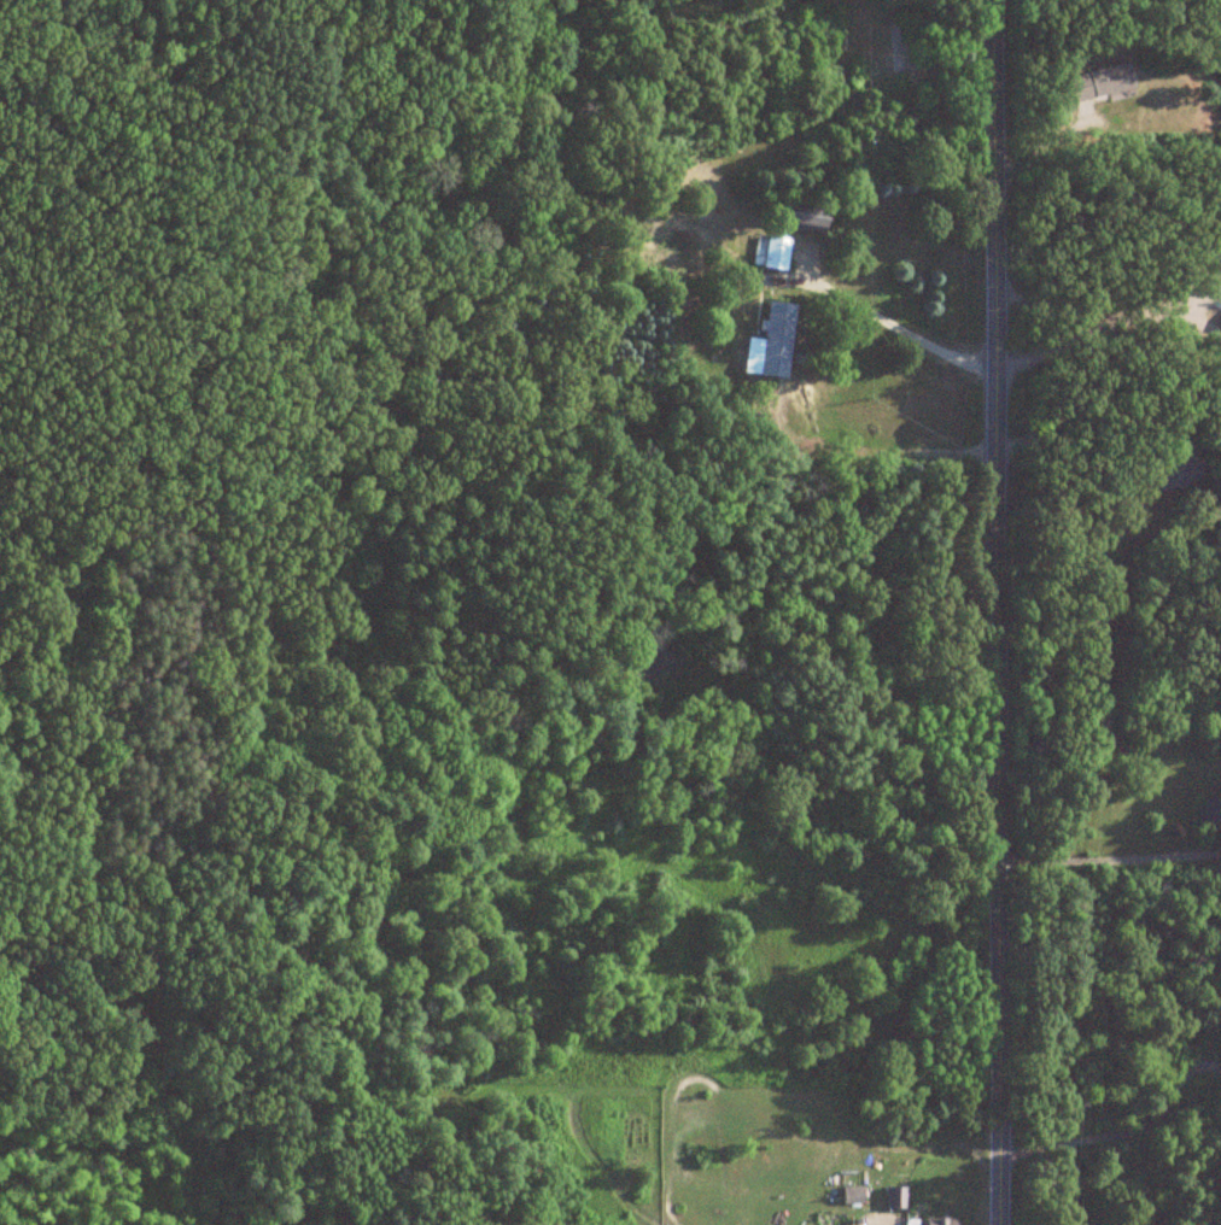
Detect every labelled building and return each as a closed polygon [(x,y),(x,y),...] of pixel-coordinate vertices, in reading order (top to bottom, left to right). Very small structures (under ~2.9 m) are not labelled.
[(1073,103),(1131,90),(1126,64),(1067,77),(1073,103)] [(820,234),(824,211),(770,201),(766,224),(820,234)] [(751,266),(782,272),(788,241),(757,234),(751,266)] [(754,376),(782,379),(791,306),(763,303),(754,376)] [(1197,800),(1197,832),(1220,832),(1220,800),(1197,800)] [(840,1206),(861,1206),(861,1188),(840,1188),(840,1206)] [(903,1211),(903,1189),(884,1189),(884,1211),(903,1211)]
